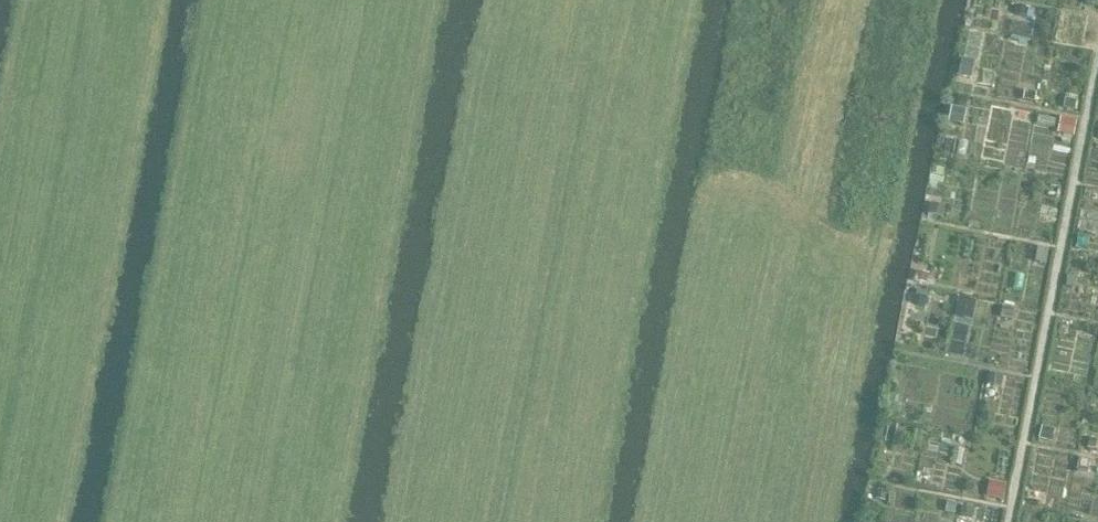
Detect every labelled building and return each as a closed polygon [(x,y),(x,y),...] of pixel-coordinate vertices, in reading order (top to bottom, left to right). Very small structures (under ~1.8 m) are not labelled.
[(1016,7),(1015,17),(1025,19),(1026,9),(1016,7)] [(963,60),(959,78),(971,80),(975,63),(963,60)] [(1024,93),(1023,102),(1035,104),(1036,95),(1024,93)] [(1071,98),(1068,110),(1078,112),(1081,100),(1071,98)] [(964,126),(967,111),(951,108),(948,123),(964,126)] [(1060,119),(1057,135),(1073,138),(1077,123),(1060,119)] [(930,205),(928,216),(942,219),(945,208),(930,205)] [(1035,263),(1046,265),(1049,251),(1038,249),(1035,263)] [(916,273),(914,282),(927,285),(929,276),(916,273)] [(1068,278),(1066,289),(1074,290),(1076,279),(1068,278)] [(915,298),(914,303),(916,307),(925,309),(927,307),(928,302),(926,299),(918,297),(915,298)] [(959,298),(954,318),(972,322),(976,302),(959,298)] [(1002,308),(1000,319),(1011,321),(1013,310),(1002,308)] [(989,375),(987,387),(1001,390),(1003,377),(989,375)] [(891,397),(888,415),(904,417),(907,400),(891,397)] [(889,426),(885,444),(893,446),(897,428),(889,426)] [(1042,429),(1039,441),(1052,444),(1055,432),(1042,429)] [(1089,440),(1087,449),(1096,451),(1097,442),(1089,440)] [(989,483),(986,499),(1003,501),(1006,486),(989,483)] [(877,492),(875,501),(885,503),(887,494),(877,492)] [(947,503),(945,514),(954,516),(956,505),(947,503)] [(962,507),(960,519),(969,521),(972,508),(962,507)]
